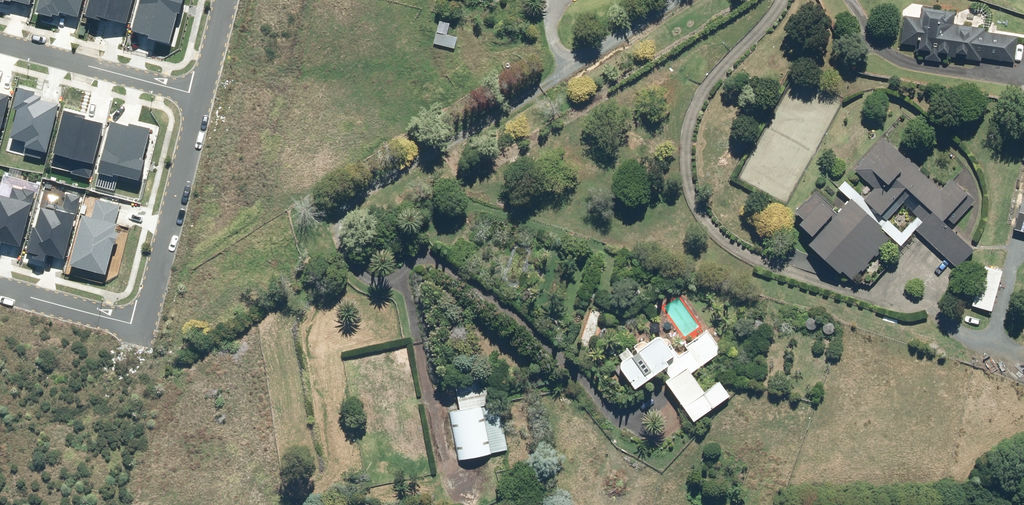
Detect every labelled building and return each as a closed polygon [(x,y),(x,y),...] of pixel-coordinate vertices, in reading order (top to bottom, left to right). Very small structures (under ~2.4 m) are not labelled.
[(943,56),(1017,63),(1019,36),(985,33),(986,29),(956,26),(958,12),(922,8),(921,17),(909,16),(906,46),(914,47),(914,52),(924,53),(923,61),(942,63),(943,56)] [(447,35),(450,25),(439,21),(432,45),(455,51),(459,38),(447,35)] [(938,189),(885,137),(855,168),(874,186),(862,199),(878,215),(897,195),(923,221),(916,228),(956,267),(974,249),(951,227),(976,201),(951,177),(938,189)] [(851,282),(891,238),(879,228),(881,225),(849,196),(838,209),(814,188),(792,212),(802,221),(797,226),(811,238),(807,243),(851,282)] [(1002,271),(982,265),(971,306),(991,311),(1002,271)] [(767,324),(756,321),(753,331),(764,335),(767,324)] [(632,346),(636,352),(633,355),(627,347),(617,355),(621,361),(614,367),(631,391),(663,368),(669,377),(664,381),(693,424),(730,397),(718,381),(703,392),(690,374),(721,351),(706,330),(684,346),(687,350),(679,356),(673,348),(670,350),(660,335),(646,345),(642,339),(632,346)] [(459,460),(490,454),(509,451),(500,403),(493,404),(490,388),(456,394),(459,410),(450,412),(459,460)]
